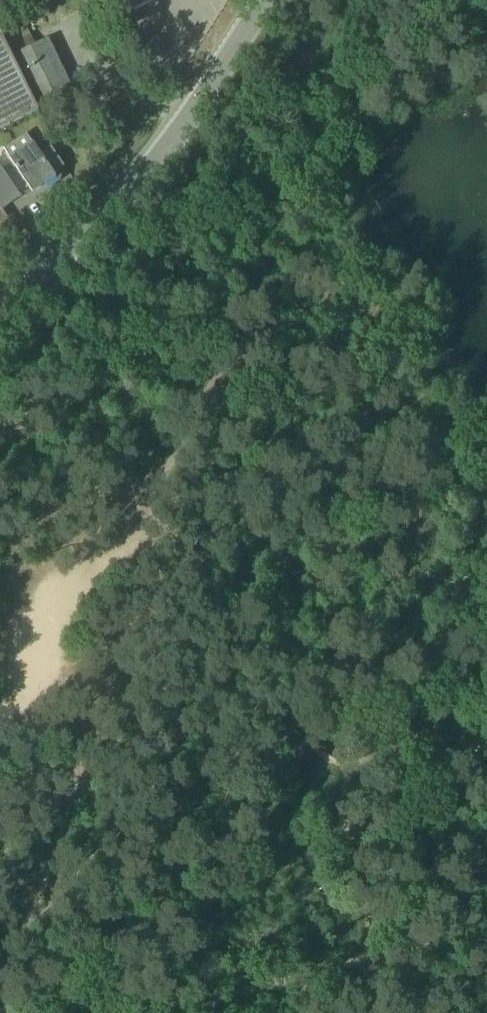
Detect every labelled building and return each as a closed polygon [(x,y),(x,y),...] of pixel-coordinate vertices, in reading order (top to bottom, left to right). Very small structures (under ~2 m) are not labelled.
[(134,11),(156,0),(129,0),(134,11)] [(40,110),(15,59),(0,28),(0,130),(40,110)] [(49,43),(15,59),(40,110),(76,93),(49,43)] [(4,148),(31,190),(33,193),(56,177),(27,133),(4,148)] [(3,210),(22,198),(0,165),(0,206),(3,210)] [(3,210),(0,206),(0,233),(12,225),(3,210)]
